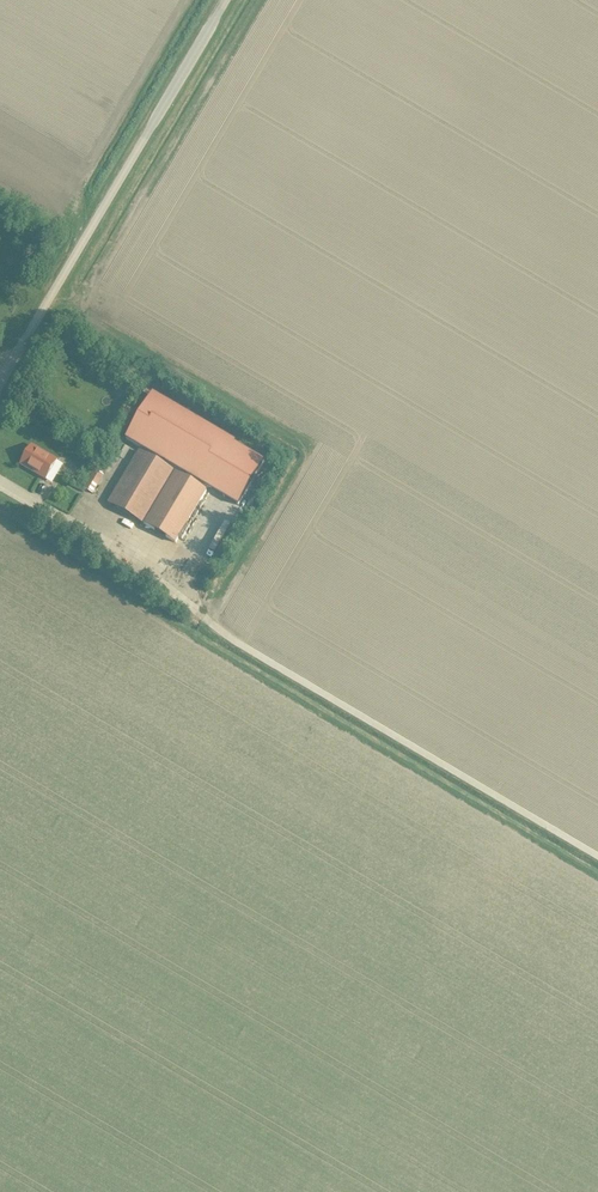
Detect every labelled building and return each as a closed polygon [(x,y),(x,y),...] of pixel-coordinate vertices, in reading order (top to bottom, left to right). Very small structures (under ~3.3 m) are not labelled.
[(87,386),(96,377),(84,366),(75,375),(87,386)] [(111,404),(116,387),(104,384),(99,400),(111,404)] [(126,438),(238,504),(264,461),(152,394),(126,438)] [(49,472),(53,474),(56,468),(53,466),(57,460),(32,445),(20,464),(45,479),(49,472)] [(177,474),(148,456),(140,451),(139,451),(108,502),(146,525),(177,474)] [(94,470),(83,488),(93,494),(104,476),(94,470)] [(206,491),(177,474),(146,525),(175,542),(206,491)]
